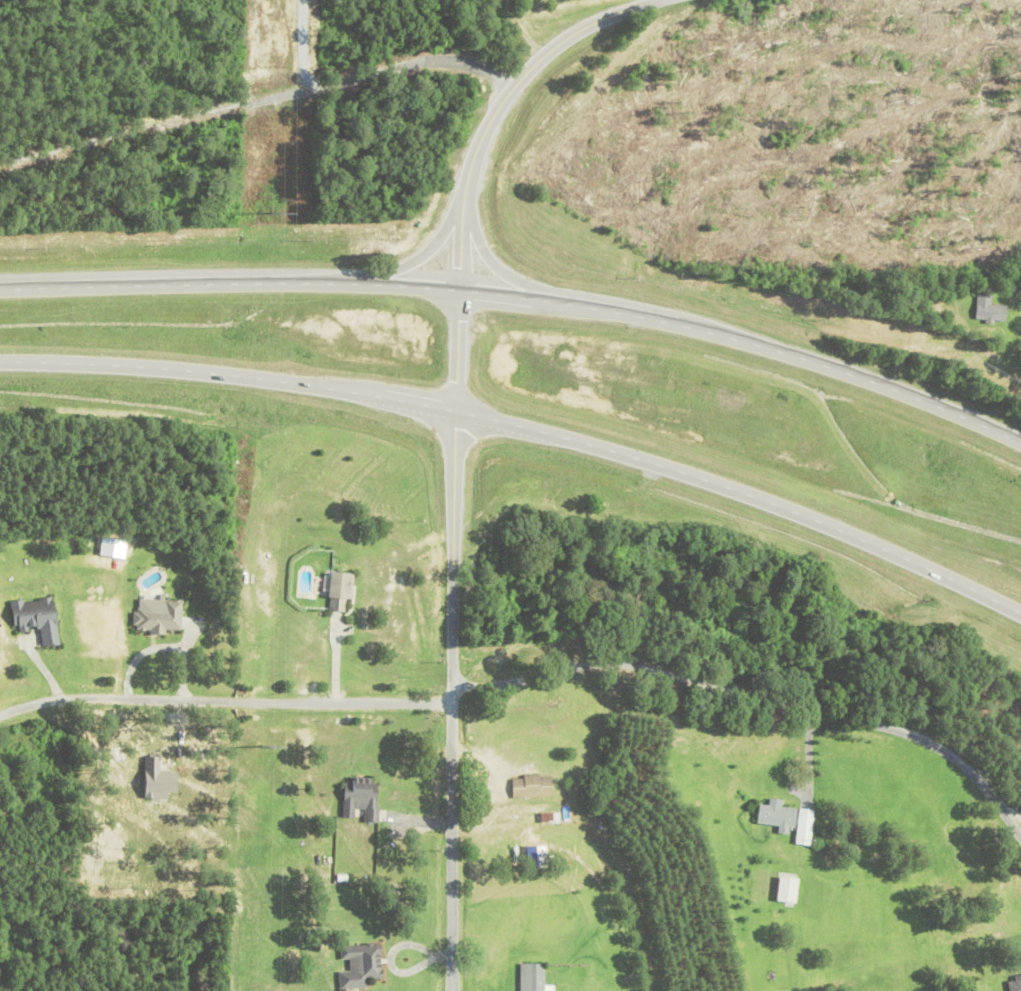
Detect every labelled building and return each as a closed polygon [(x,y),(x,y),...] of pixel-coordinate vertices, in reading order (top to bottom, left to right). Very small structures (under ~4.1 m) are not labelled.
[(977,323),(1007,323),(1007,305),(993,305),(993,296),(977,296),(977,323)] [(328,612),(346,613),(347,600),(352,601),(354,574),(331,573),(328,612)] [(59,645),(53,597),(11,602),(14,631),(38,628),(40,647),(59,645)] [(182,602),(134,602),(134,632),(182,632),(182,602)] [(553,777),(512,777),(512,798),(553,798),(553,777)] [(343,818),(354,819),(355,809),(365,809),(365,822),(377,823),(379,782),(344,780),(343,818)] [(797,808),(782,807),(782,800),(770,799),(769,806),(758,805),(757,825),(795,828),(797,808)] [(382,979),(381,944),(340,946),(341,961),(348,961),(348,971),(339,972),(340,989),(369,988),(369,980),(382,979)] [(520,964),(520,990),(544,990),(544,964),(520,964)] [(1009,979),(1009,990),(1020,990),(1020,978),(1009,979)]
